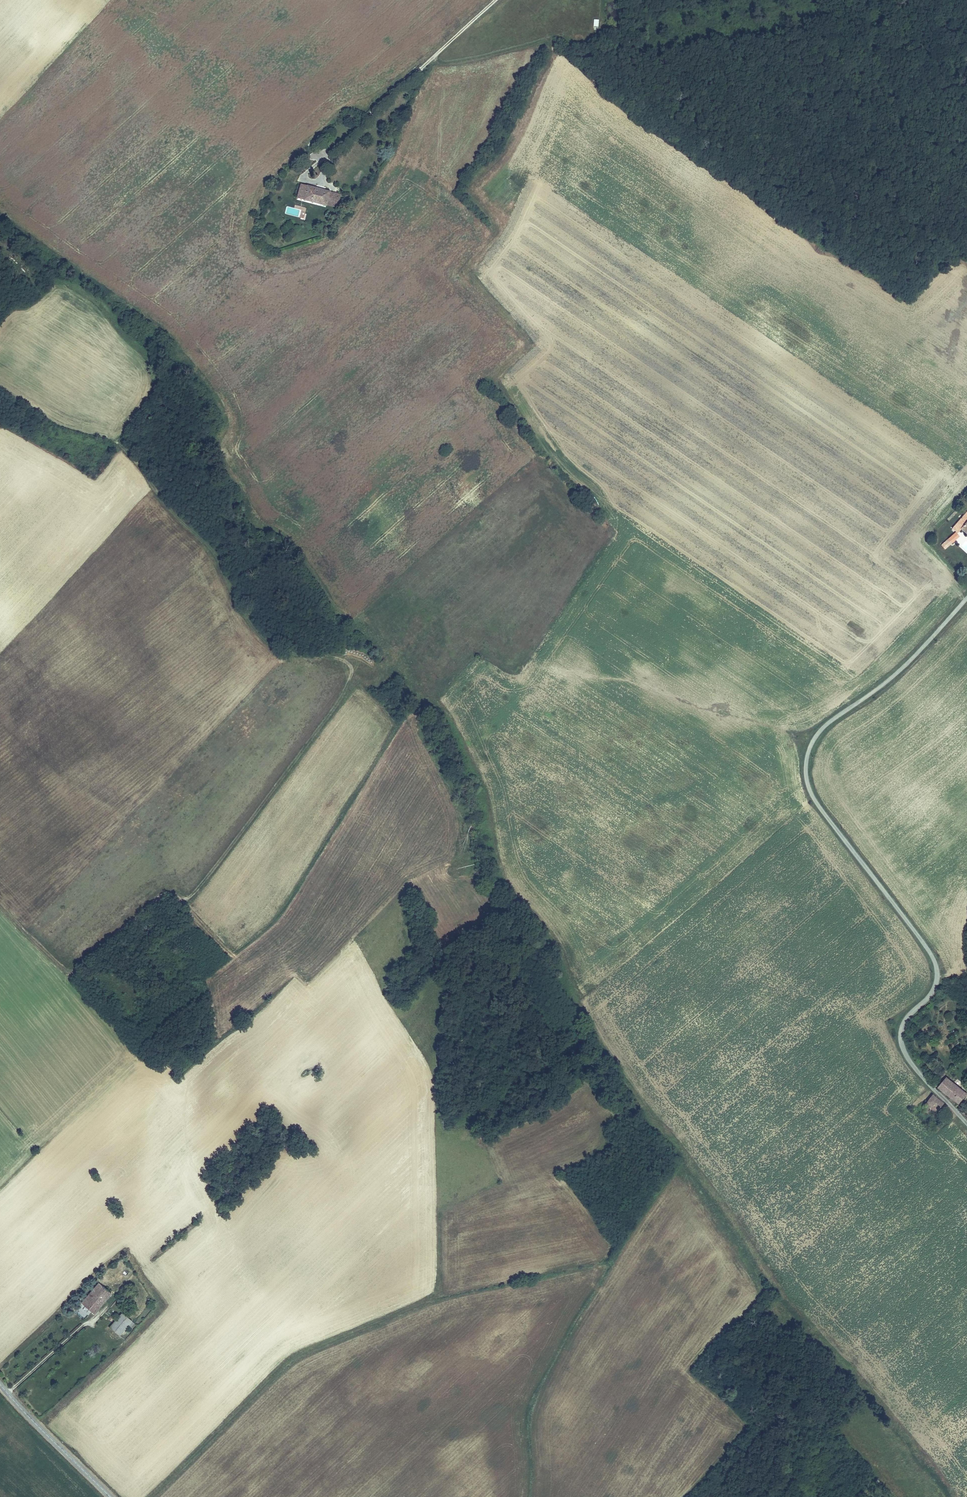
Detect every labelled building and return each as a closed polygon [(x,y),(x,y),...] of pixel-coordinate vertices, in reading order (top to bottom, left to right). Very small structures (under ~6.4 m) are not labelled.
[(303,200),(307,188),(299,186),(296,198),(303,200)] [(324,207),(328,194),(307,188),(303,200),(324,207)] [(337,197),(328,194),(324,207),(333,210),(335,205),(332,204),(333,198),(336,199),(337,197)] [(957,528),(961,524),(966,529),(966,509),(966,508),(951,524),(957,528)] [(940,1087),(958,1101),(965,1091),(947,1077),(940,1087)] [(943,1102),(941,1100),(933,1094),(926,1104),(937,1111),(943,1102)] [(93,1314),(109,1295),(97,1285),(81,1305),(93,1314)] [(133,1327),(122,1317),(111,1329),(120,1337),(127,1329),(129,1331),(133,1327)]
